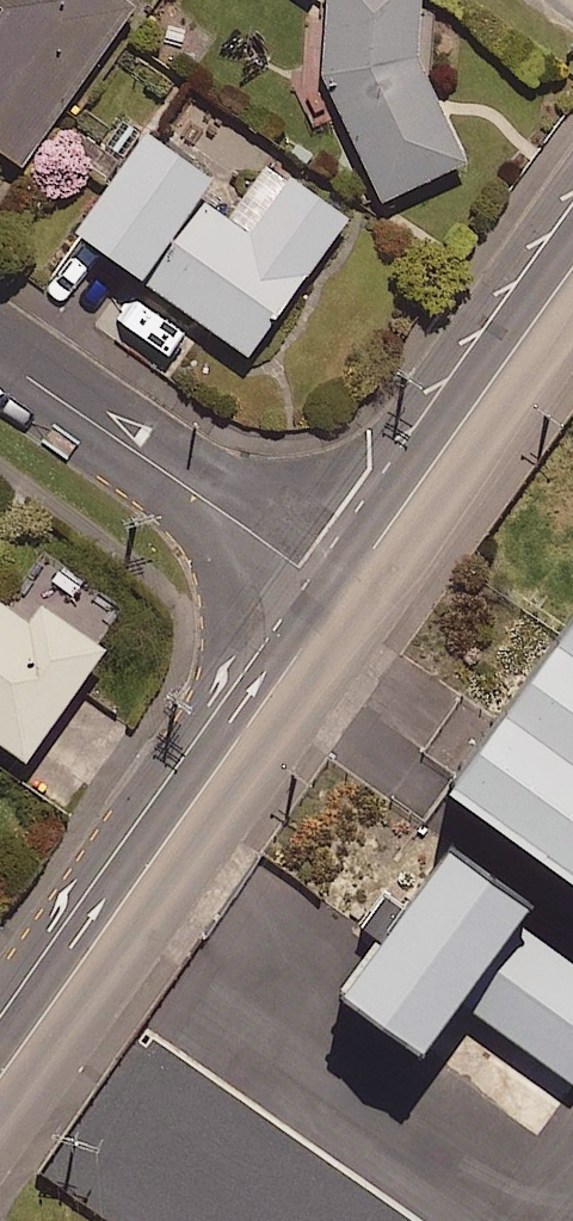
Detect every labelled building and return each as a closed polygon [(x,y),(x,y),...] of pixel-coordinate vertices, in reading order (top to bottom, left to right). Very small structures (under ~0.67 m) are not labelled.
[(130,0),(4,0),(0,5),(0,143),(19,157),(131,1),(130,0)] [(316,53),(379,193),(459,157),(416,48),(420,0),(325,0),(316,53)] [(249,230),(193,191),(210,167),(145,121),(74,222),(246,348),(343,210),(289,172),(249,230)] [(409,781),(572,898),(572,552),(409,781)] [(102,636),(39,592),(26,612),(0,594),(0,734),(23,750),(102,636)] [(529,896),(448,838),(326,1008),(407,1066),(529,896)] [(325,902),(282,960),(306,978),(349,920),(325,902)] [(567,1088),(510,1046),(494,1068),(551,1110),(567,1088)]
